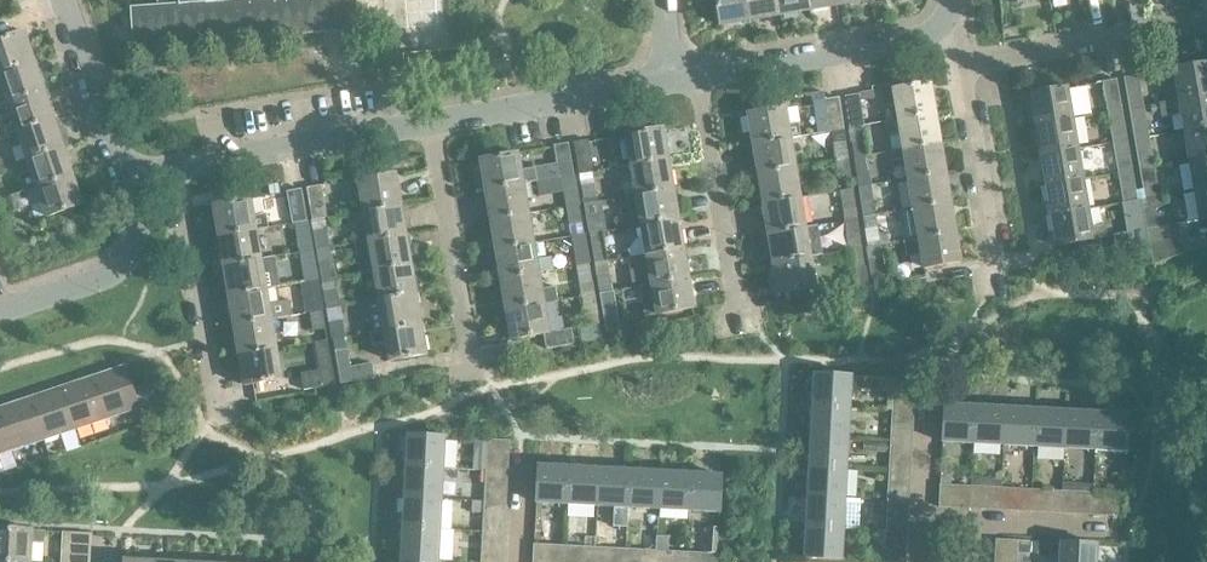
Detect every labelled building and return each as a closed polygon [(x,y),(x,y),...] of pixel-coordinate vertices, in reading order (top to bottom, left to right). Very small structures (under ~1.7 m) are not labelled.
[(159,5),(132,7),(135,46),(359,30),(357,0),(159,0),(159,5)] [(715,0),(707,0),(696,2),(698,11),(717,8),(715,0)] [(746,0),(715,0),(717,8),(720,29),(750,24),(746,0)] [(750,24),(780,19),(777,0),(746,0),(750,24)] [(780,19),(810,14),(808,0),(777,0),(780,19)] [(839,0),(808,0),(810,14),(840,8),(839,0)] [(869,0),(839,0),(840,8),(870,3),(869,0)] [(33,64),(24,36),(0,44),(0,75),(33,64)] [(484,47),(485,61),(504,60),(504,48),(504,46),(484,47)] [(403,53),(404,66),(426,65),(425,51),(403,53)] [(0,75),(0,90),(2,89),(7,104),(43,92),(33,64),(0,75)] [(1206,97),(1206,68),(1172,74),(1177,103),(1206,97)] [(1130,111),(1144,108),(1139,78),(1124,80),(1130,111)] [(1108,114),(1122,112),(1117,81),(1102,84),(1108,114)] [(898,121),(934,114),(929,86),(893,93),(898,121)] [(7,104),(0,106),(0,115),(7,136),(52,121),(43,92),(7,104)] [(1034,127),(1073,120),(1068,92),(1029,99),(1034,127)] [(858,96),(845,98),(850,130),(864,127),(864,126),(860,96),(859,96),(858,96)] [(1177,103),(1161,105),(1163,118),(1179,115),(1182,133),(1206,128),(1206,97),(1177,103)] [(839,99),(825,101),(830,132),(844,130),(839,99)] [(1144,108),(1130,111),(1135,141),(1149,138),(1144,108)] [(753,146),(789,139),(784,111),(748,118),(753,146)] [(1122,112),(1108,114),(1113,145),(1128,142),(1122,112)] [(934,114),(898,121),(903,150),(939,144),(934,114)] [(1073,120),(1034,127),(1039,157),(1078,151),(1073,120)] [(52,121),(7,136),(11,149),(21,146),(27,161),(62,149),(68,147),(63,132),(57,134),(52,121)] [(1182,133),(1187,163),(1206,160),(1206,128),(1182,133)] [(630,167),(667,160),(662,130),(611,139),(617,169),(630,167)] [(1149,138),(1135,141),(1140,171),(1155,169),(1149,138)] [(794,169),(789,139),(753,146),(758,175),(794,169)] [(855,159),(868,156),(865,139),(852,141),(855,159)] [(587,141),(574,143),(580,175),(594,173),(593,165),(597,160),(595,150),(590,147),(589,142),(587,143),(587,141)] [(837,162),(849,160),(846,142),(834,144),(837,162)] [(1133,172),(1128,142),(1113,145),(1118,175),(1133,172)] [(562,179),(574,177),(569,144),(554,147),(560,179),(562,179)] [(939,144),(903,150),(893,152),(895,163),(905,161),(908,180),(944,174),(939,144)] [(671,168),(695,168),(694,147),(670,148),(671,168)] [(62,149),(27,161),(30,172),(23,175),(21,180),(25,194),(72,179),(62,149)] [(1078,151),(1039,157),(1045,187),(1083,181),(1078,151)] [(870,174),(868,156),(855,159),(858,175),(870,174)] [(486,192),(522,186),(537,183),(535,169),(520,172),(517,158),(481,164),(486,192)] [(672,190),(667,160),(630,167),(636,196),(672,190)] [(851,176),(849,160),(837,162),(839,178),(851,176)] [(1187,163),(1193,193),(1206,191),(1206,160),(1187,163)] [(1083,168),(1088,188),(1112,182),(1107,162),(1083,168)] [(799,199),(794,169),(758,175),(763,205),(799,199)] [(1155,169),(1140,171),(1144,192),(1140,192),(1141,202),(1154,200),(1160,199),(1155,169)] [(887,170),(869,175),(874,191),(892,185),(887,170)] [(1133,172),(1118,175),(1123,205),(1141,202),(1140,192),(1136,193),(1133,172)] [(944,174),(908,180),(912,201),(908,202),(908,207),(913,206),(913,210),(950,204),(944,174)] [(576,176),(574,177),(562,179),(568,208),(582,206),(576,176)] [(72,179),(25,194),(11,199),(15,212),(41,203),(47,222),(82,210),(72,179)] [(364,213),(400,207),(395,179),(359,185),(364,213)] [(1083,181),(1045,187),(1050,218),(1089,211),(1083,181)] [(584,205),(599,203),(596,185),(582,187),(584,205)] [(522,186),(486,192),(491,222),(527,215),(522,186)] [(320,188),(307,190),(313,221),(327,219),(322,189),(321,189),(320,188)] [(677,219),(672,190),(636,196),(641,226),(677,219)] [(845,221),(858,219),(852,190),(840,192),(845,221)] [(302,191),(287,194),(287,195),(292,224),(307,222),(302,191)] [(1193,193),(1198,226),(1206,225),(1206,191),(1193,193)] [(864,218),(877,216),(874,198),(861,200),(864,218)] [(805,228),(799,199),(763,205),(768,235),(805,228)] [(1154,200),(1141,202),(1147,230),(1160,228),(1154,200)] [(1147,230),(1141,202),(1123,205),(1125,216),(1140,221),(1142,231),(1147,230)] [(599,203),(584,205),(587,223),(602,221),(599,203)] [(218,238),(255,231),(250,204),(213,210),(218,238)] [(955,233),(950,204),(913,210),(919,239),(955,233)] [(584,224),(582,206),(568,208),(571,226),(584,224)] [(812,207),(813,226),(833,225),(832,206),(812,207)] [(400,207),(364,213),(369,242),(405,236),(400,207)] [(1089,211),(1050,218),(1056,251),(1094,244),(1093,239),(1108,237),(1105,224),(1091,226),(1089,211)] [(532,245),(527,215),(491,222),(496,251),(532,245)] [(877,216),(864,218),(869,248),(891,244),(889,232),(880,234),(877,216)] [(677,219),(641,226),(643,239),(636,241),(629,250),(630,258),(682,249),(677,219)] [(858,219),(845,221),(848,241),(861,239),(858,219)] [(300,254),(312,252),(307,222),(295,225),(300,254)] [(1147,230),(1150,246),(1150,248),(1181,242),(1182,242),(1179,225),(1160,228),(1147,230)] [(805,228),(768,235),(773,265),(810,258),(805,228)] [(326,230),(312,232),(315,252),(329,249),(326,230)] [(1147,230),(1142,231),(1114,236),(1116,252),(1150,246),(1147,230)] [(260,261),(255,231),(218,238),(223,267),(260,261)] [(330,250),(352,246),(349,233),(328,237),(330,250)] [(955,233),(919,239),(905,242),(908,257),(921,255),(924,272),(960,266),(955,233)] [(410,266),(405,236),(369,242),(374,272),(410,266)] [(586,236),(573,238),(576,256),(589,253),(586,236)] [(535,261),(532,245),(496,251),(501,280),(537,274),(551,272),(549,259),(535,261)] [(606,245),(592,247),(595,264),(609,262),(606,245)] [(682,249),(630,258),(633,273),(648,270),(651,285),(688,279),(682,249)] [(863,249),(850,251),(853,270),(866,268),(863,249)] [(317,282),(312,252),(300,254),(305,284),(317,282)] [(823,256),(810,258),(773,265),(779,297),(815,291),(812,274),(826,272),(823,256)] [(275,258),(260,261),(223,267),(228,297),(265,290),(280,288),(275,258)] [(882,259),(870,261),(873,278),(885,276),(882,259)] [(331,260),(317,262),(321,281),(334,279),(331,260)] [(591,265),(578,267),(581,285),(595,283),(591,265)] [(410,266),(374,272),(360,274),(363,287),(376,285),(379,302),(415,296),(410,266)] [(600,292),(614,290),(611,273),(610,273),(598,275),(600,292)] [(537,274),(501,280),(506,310),(558,301),(556,289),(540,291),(537,274)] [(688,279),(651,285),(640,287),(646,320),(657,318),(693,312),(688,279)] [(322,312),(317,282),(305,284),(310,314),(322,312)] [(605,321),(619,318),(614,289),(614,290),(600,292),(603,304),(605,321)] [(265,290),(228,297),(233,327),(270,321),(293,316),(290,301),(268,305),(265,290)] [(336,290),(322,292),(326,311),(339,309),(336,290)] [(597,294),(583,297),(586,312),(599,310),(597,294)] [(415,296),(379,302),(369,304),(374,333),(421,325),(415,296)] [(558,301),(506,310),(512,344),(545,338),(546,350),(574,346),(572,330),(565,331),(563,318),(559,319),(556,302),(558,302),(558,301)] [(325,329),(322,312),(310,314),(313,331),(325,329)] [(341,320),(328,322),(331,340),(344,338),(341,320)] [(270,321),(233,327),(238,356),(275,350),(270,321)] [(421,325),(374,333),(374,334),(370,334),(373,347),(387,344),(390,364),(426,358),(421,325)] [(321,370),(302,374),(304,391),(335,386),(327,342),(315,344),(321,370)] [(281,383),(275,350),(238,356),(244,390),(281,383)] [(347,350),(335,353),(341,385),(375,380),(373,365),(352,368),(347,350)] [(95,379),(109,420),(138,410),(131,387),(125,369),(95,379)] [(815,406),(851,408),(853,379),(816,377),(815,406)] [(109,420),(95,379),(63,389),(77,430),(109,420)] [(892,410),(915,411),(917,382),(879,380),(878,392),(888,393),(887,410),(892,410)] [(151,385),(132,391),(136,404),(155,397),(151,385)] [(63,389),(33,400),(46,441),(77,430),(63,389)] [(46,441),(33,400),(0,411),(14,452),(46,441)] [(815,406),(813,437),(850,439),(851,408),(815,406)] [(975,447),(977,410),(946,409),(944,446),(975,447)] [(892,410),(891,441),(913,442),(915,411),(892,410)] [(977,410),(975,447),(1005,449),(1007,412),(977,410)] [(0,411),(0,456),(14,452),(0,411)] [(1037,414),(1007,412),(1005,449),(1035,450),(1037,414)] [(1037,414),(1035,450),(1066,452),(1068,415),(1037,414)] [(1099,417),(1068,415),(1066,452),(1097,454),(1099,417)] [(1099,417),(1097,454),(1128,455),(1130,418),(1099,417)] [(408,437),(407,468),(444,470),(445,438),(408,437)] [(813,437),(812,467),(848,469),(850,439),(813,437)] [(488,441),(486,472),(509,473),(511,442),(488,441)] [(913,442),(891,441),(891,444),(863,443),(863,453),(890,454),(889,471),(912,472),(913,442)] [(848,469),(812,467),(810,496),(847,498),(848,469)] [(407,468),(405,498),(442,500),(444,470),(407,468)] [(569,507),(571,470),(538,468),(536,505),(569,507)] [(571,470),(569,507),(598,508),(600,471),(571,470)] [(600,471),(598,508),(615,509),(615,528),(628,529),(629,510),(631,473),(600,471)] [(889,471),(887,500),(910,501),(912,472),(889,471)] [(486,472),(485,502),(507,503),(509,473),(486,472)] [(631,473),(629,510),(659,511),(661,474),(631,473)] [(661,474),(659,511),(689,513),(691,476),(661,474)] [(691,476),(689,513),(721,515),(723,477),(691,476)] [(973,479),(973,488),(972,511),(1002,512),(1003,490),(1003,481),(973,479)] [(1064,484),(1064,493),(1063,516),(1094,517),(1095,494),(1096,486),(1064,484)] [(972,511),(973,488),(942,487),(941,509),(972,511)] [(1033,491),(1003,490),(1002,512),(1032,514),(1033,491)] [(1033,491),(1032,514),(1063,516),(1064,493),(1033,491)] [(1095,494),(1094,517),(1125,519),(1126,496),(1095,494)] [(847,498),(810,496),(808,528),(845,529),(847,498)] [(442,500),(405,498),(404,528),(441,530),(442,500)] [(887,515),(886,532),(908,533),(910,501),(887,500),(887,502),(887,515)] [(873,514),(887,515),(887,502),(874,501),(873,514)] [(485,502),(484,515),(483,532),(505,533),(507,503),(485,502)] [(851,532),(874,533),(874,517),(851,517),(851,532)] [(404,528),(402,559),(439,560),(440,543),(449,543),(450,530),(441,530),(404,528)] [(808,528),(807,561),(822,561),(844,561),(845,529),(808,528)] [(686,561),(718,561),(719,529),(706,529),(705,554),(687,553),(686,561)] [(33,546),(45,546),(46,533),(0,530),(0,561),(32,561),(33,546)] [(481,561),(503,561),(505,533),(483,532),(481,561)] [(884,561),(906,561),(908,533),(886,532),(884,561)] [(92,536),(63,534),(61,561),(91,561),(92,536)] [(1030,542),(998,540),(997,561),(1029,561),(1030,542)] [(1061,561),(1098,561),(1099,546),(1062,544),(1061,561)] [(567,547),(534,545),(533,561),(566,561),(567,547)] [(567,547),(566,561),(581,561),(582,548),(567,547)] [(596,548),(596,561),(626,561),(627,550),(596,548)] [(627,550),(626,561),(657,561),(657,552),(627,550)] [(657,561),(686,561),(687,553),(657,552),(657,561)]
